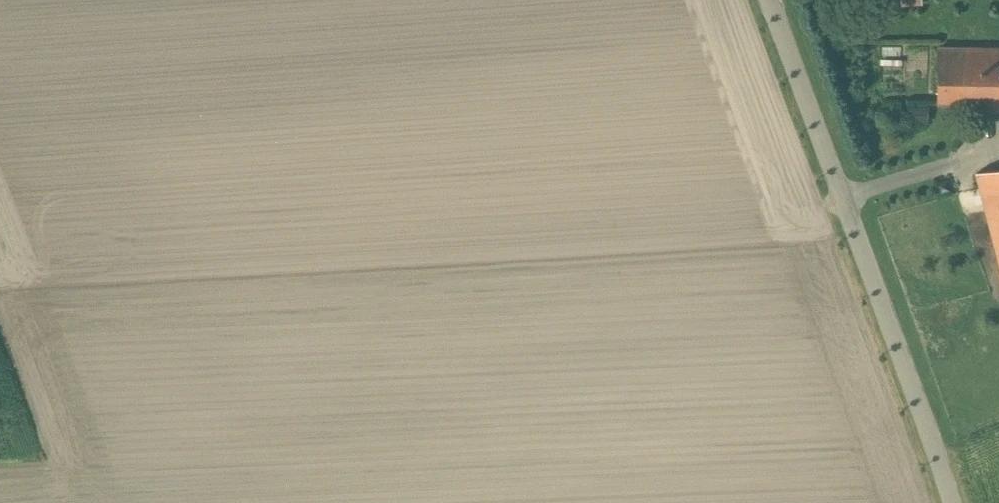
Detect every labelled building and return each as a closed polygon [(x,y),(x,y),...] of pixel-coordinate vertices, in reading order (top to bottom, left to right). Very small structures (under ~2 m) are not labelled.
[(998,110),(998,48),(938,48),(938,99),(976,99),(976,110),(998,110)] [(961,163),(990,286),(998,284),(998,154),(961,163)]
